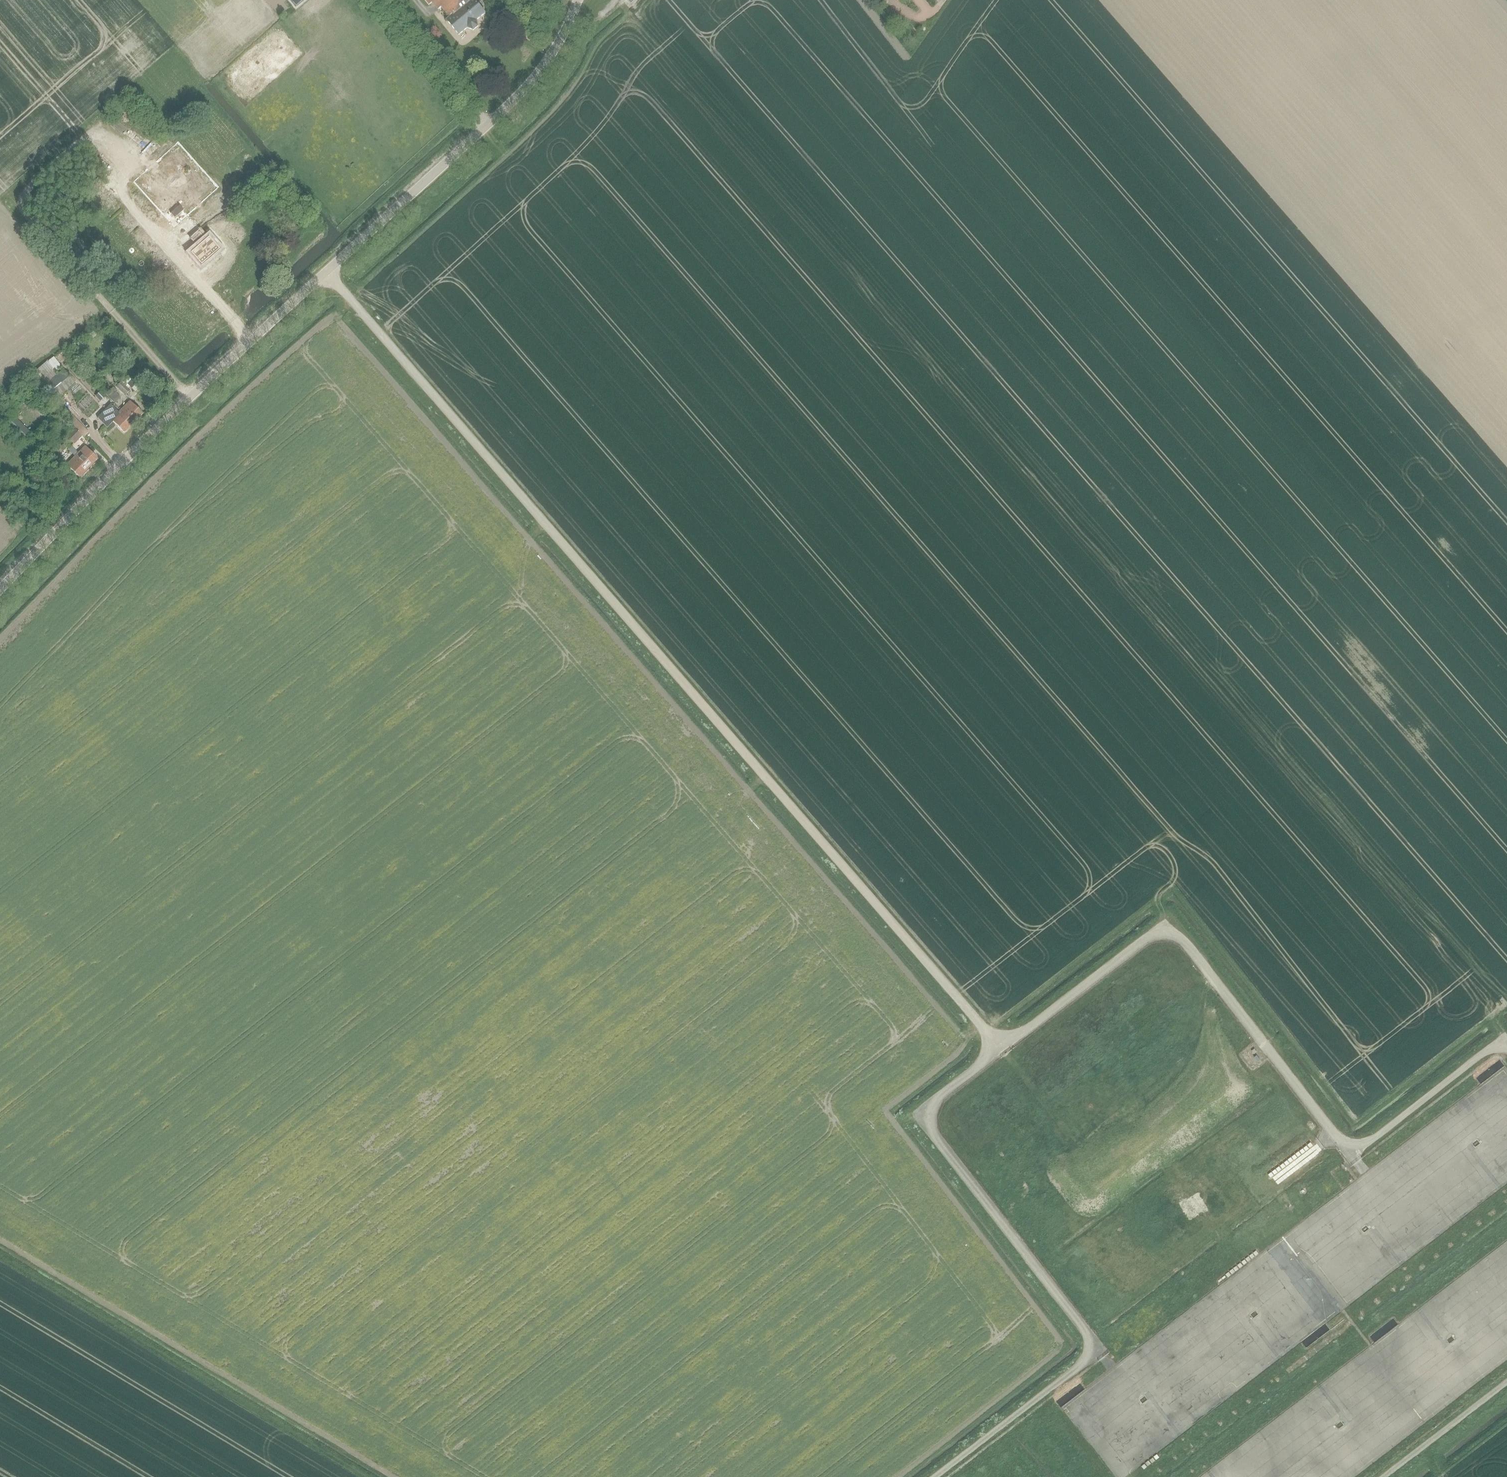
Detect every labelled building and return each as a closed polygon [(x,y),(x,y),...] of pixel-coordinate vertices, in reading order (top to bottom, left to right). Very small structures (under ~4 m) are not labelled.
[(473,31),(479,26),(477,20),(485,14),(474,0),(427,0),(431,4),(433,2),(439,10),(442,7),(451,18),(448,20),(460,35),(468,28),(473,31)] [(178,149),(132,188),(172,235),(217,195),(178,149)] [(188,248),(181,254),(192,267),(210,251),(200,239),(199,239),(192,230),(181,240),(188,248)] [(64,370),(58,375),(57,375),(47,362),(34,373),(55,399),(75,383),(64,370)] [(102,369),(93,378),(97,382),(107,374),(102,369)] [(128,377),(117,387),(125,395),(137,383),(133,379),(131,380),(128,377)] [(107,395),(116,403),(122,397),(117,393),(119,391),(115,387),(107,395)] [(101,391),(95,397),(100,402),(106,396),(101,391)] [(133,423),(143,414),(130,401),(121,411),(133,423)] [(124,433),(133,423),(121,411),(119,412),(111,404),(98,418),(108,428),(113,422),(124,433)] [(15,417),(6,426),(22,442),(31,433),(15,417)] [(75,429),(66,437),(74,445),(83,437),(75,429)] [(98,459),(85,446),(78,454),(71,447),(68,450),(75,457),(67,465),(79,478),(98,459)]
